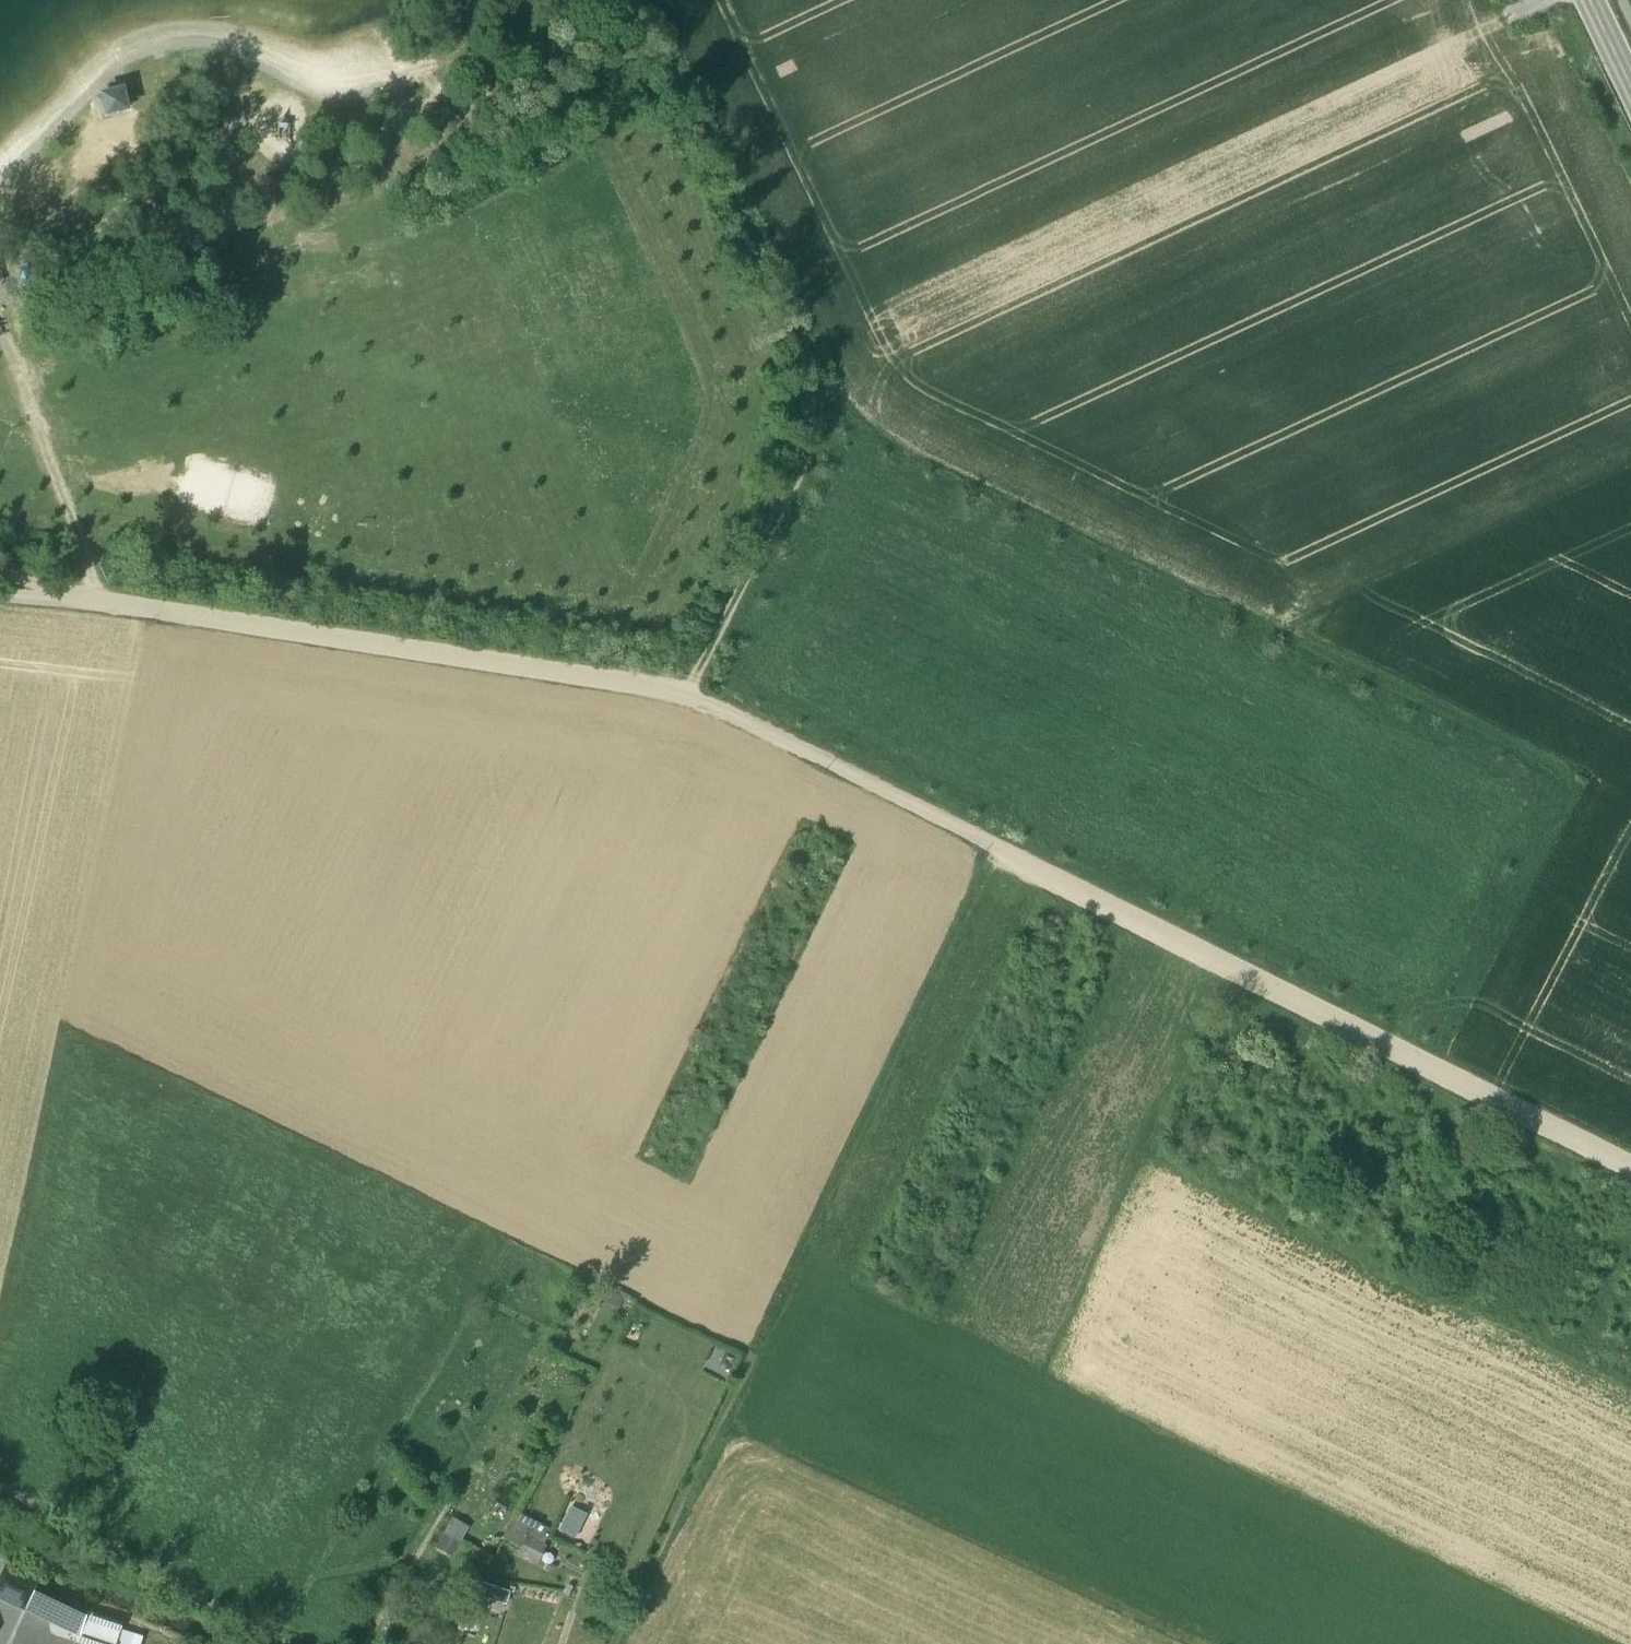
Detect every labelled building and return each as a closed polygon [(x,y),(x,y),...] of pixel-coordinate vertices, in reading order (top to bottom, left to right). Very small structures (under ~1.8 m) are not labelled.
[(547,1537),(514,1520),(505,1538),(520,1546),(517,1553),(537,1564),(546,1546),(543,1545),(547,1537)] [(456,1555),(462,1538),(446,1533),(440,1550),(456,1555)] [(5,1567),(0,1579),(0,1599),(24,1610),(33,1590),(37,1582),(5,1567)] [(33,1590),(24,1610),(75,1634),(85,1614),(33,1590)] [(87,1614),(78,1643),(80,1643),(116,1643),(121,1630),(122,1626),(87,1614)] [(121,1630),(116,1643),(132,1643),(135,1635),(121,1630)]
